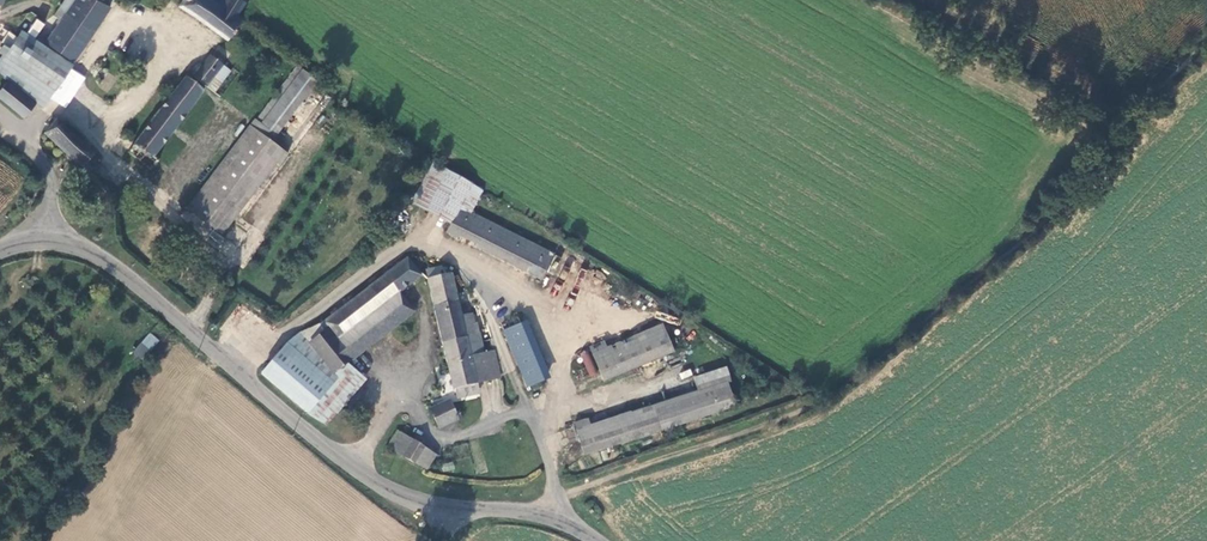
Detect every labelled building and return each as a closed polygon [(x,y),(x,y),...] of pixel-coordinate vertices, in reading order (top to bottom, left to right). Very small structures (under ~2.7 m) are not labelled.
[(36,103),(42,108),(73,63),(44,43),(74,0),(65,0),(38,38),(23,29),(0,62),(0,73),(8,80),(36,103)] [(73,63),(113,7),(104,1),(104,0),(74,0),(44,43),(73,63)] [(243,18),(237,13),(245,1),(244,0),(224,0),(222,3),(218,0),(184,0),(179,6),(224,36),(228,38),(243,18)] [(235,53),(220,42),(209,55),(224,65),(235,53)] [(224,65),(209,55),(195,74),(209,85),(224,65)] [(223,234),(286,153),(273,142),(319,81),(297,65),(187,208),(223,234)] [(233,72),(224,65),(209,85),(217,92),(233,72)] [(209,85),(195,74),(190,80),(204,90),(209,85)] [(128,152),(149,169),(155,162),(150,159),(204,90),(190,80),(186,77),(128,152)] [(36,103),(8,80),(0,89),(0,99),(23,118),(36,103)] [(217,92),(209,85),(204,90),(224,106),(228,100),(217,92)] [(155,162),(149,169),(176,189),(184,178),(180,174),(230,111),(224,106),(204,90),(150,159),(155,162)] [(324,97),(316,91),(307,102),(315,108),(324,97)] [(307,120),(298,112),(290,123),(299,130),(307,120)] [(83,168),(114,196),(124,184),(99,162),(102,159),(57,119),(45,134),(83,168)] [(443,182),(462,195),(471,183),(452,169),(443,182)] [(556,255),(460,207),(447,233),(542,280),(556,255)] [(261,374),(323,426),(339,406),(324,394),(350,365),(350,363),(370,349),(354,328),(401,292),(424,275),(409,256),(320,323),(324,329),(310,341),(306,337),(299,333),(290,338),(286,343),(261,374)] [(478,384),(491,381),(486,353),(479,321),(475,322),(473,312),(462,315),(453,272),(427,278),(452,391),(456,389),(458,400),(481,395),(478,384)] [(416,313),(401,292),(354,328),(370,349),(416,313)] [(529,319),(503,328),(525,387),(550,379),(529,319)] [(663,325),(592,355),(604,383),(674,352),(663,325)] [(161,341),(152,333),(136,352),(144,359),(161,341)] [(486,353),(491,381),(502,378),(496,351),(486,353)] [(324,394),(339,406),(364,377),(350,365),(324,394)] [(584,456),(723,412),(719,403),(732,399),(727,381),(714,385),(710,373),(627,400),(629,407),(575,424),(584,456)] [(460,420),(451,400),(431,409),(440,429),(460,420)] [(438,455),(398,430),(387,448),(428,470),(438,455)]
